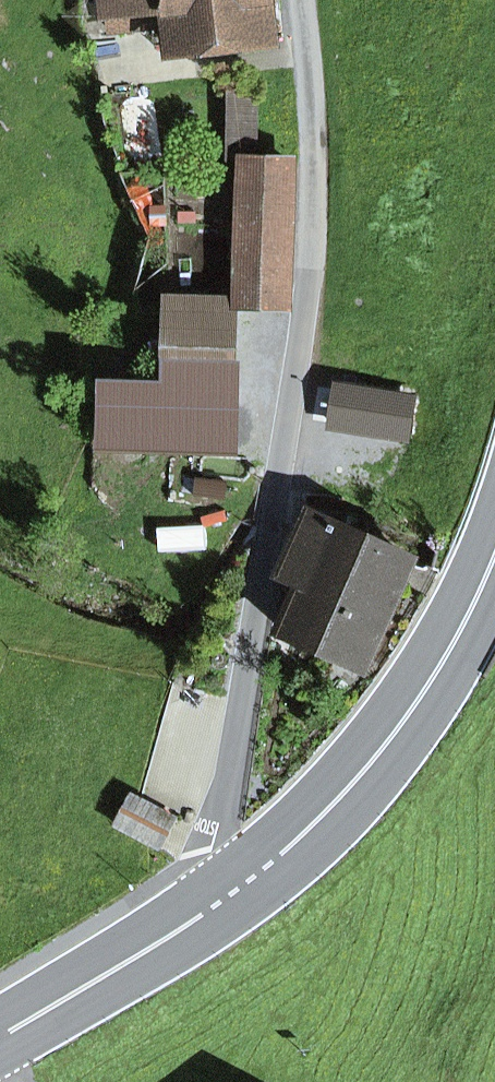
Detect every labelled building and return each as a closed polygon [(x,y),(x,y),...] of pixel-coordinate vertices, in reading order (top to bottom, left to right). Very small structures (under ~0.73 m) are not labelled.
[(112,31),(135,29),(134,16),(174,11),(178,50),(269,39),(265,0),(109,0),(112,31)] [(233,305),(287,307),(292,164),(243,163),(238,302),(173,300),(169,394),(230,396),(233,305)] [(398,471),(413,395),(346,382),(331,458),(398,471)] [(365,668),(413,561),(311,515),(282,577),(304,587),(283,632),(365,668)] [(132,796),(116,825),(161,849),(176,819),(132,796)]
